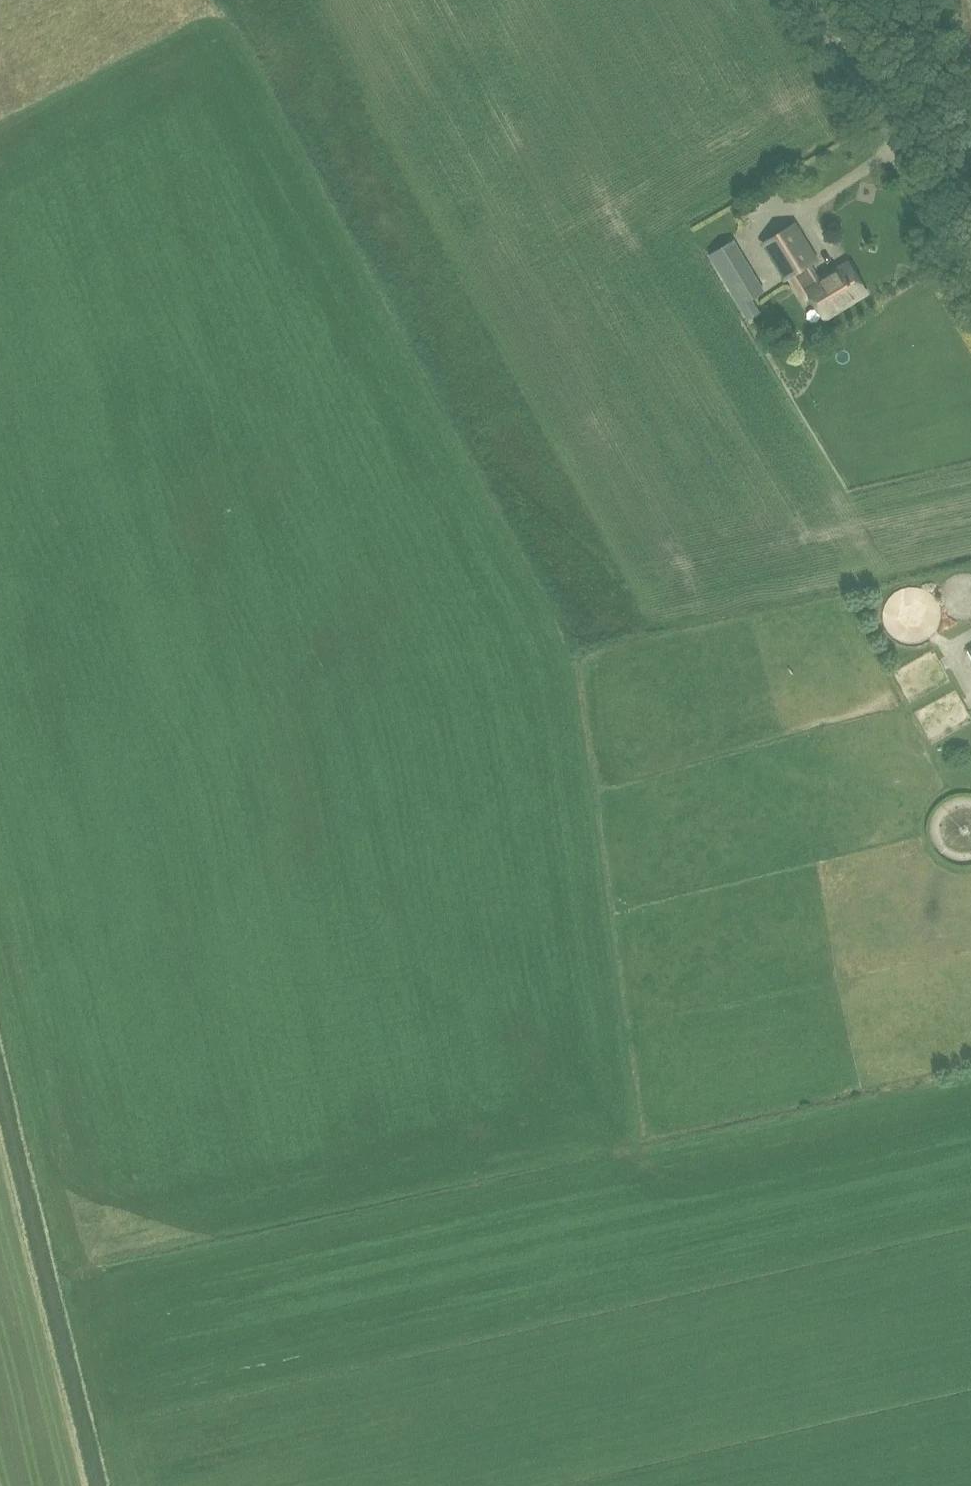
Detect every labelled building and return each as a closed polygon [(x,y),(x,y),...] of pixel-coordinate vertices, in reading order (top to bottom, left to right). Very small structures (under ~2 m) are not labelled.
[(820,280),(810,264),(816,260),(794,225),(764,243),(786,278),(792,275),(803,292),(808,289),(825,317),(866,292),(849,263),(820,280)] [(749,320),(761,313),(753,299),(764,292),(733,241),(709,255),(749,320)]
